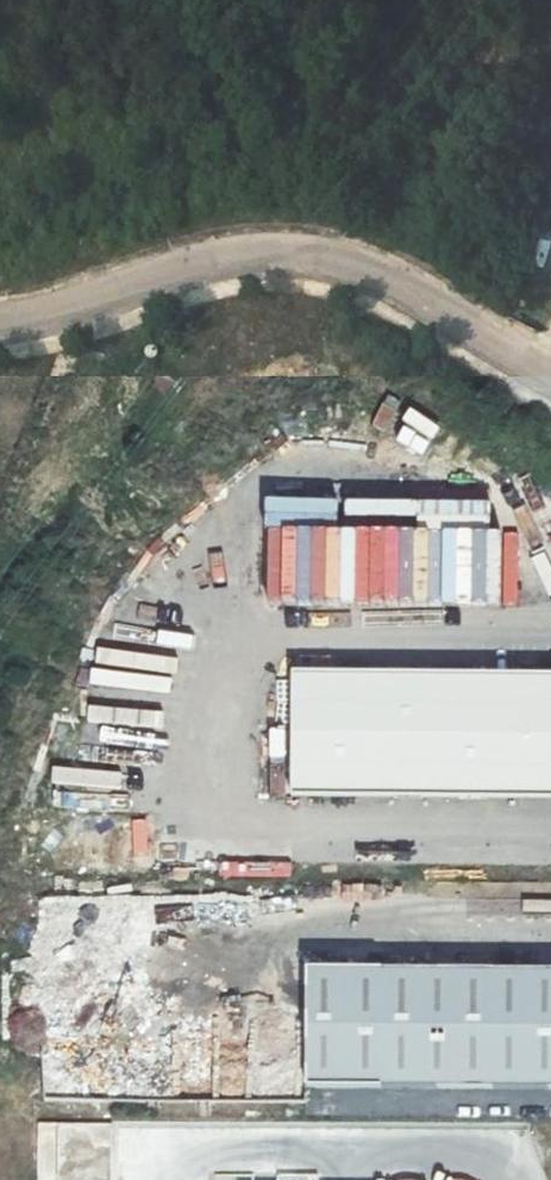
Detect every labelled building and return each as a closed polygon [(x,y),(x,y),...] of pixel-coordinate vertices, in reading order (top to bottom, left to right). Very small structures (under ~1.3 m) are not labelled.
[(499,563),(525,522),(499,506),(473,547),(499,563)] [(332,600),(330,561),(278,564),(280,603),(332,600)] [(292,672),(291,797),(550,799),(550,675),(292,672)] [(303,1088),(550,1090),(550,966),(304,965),(303,1088)] [(61,1124),(61,1179),(111,1179),(111,1124),(61,1124)]
